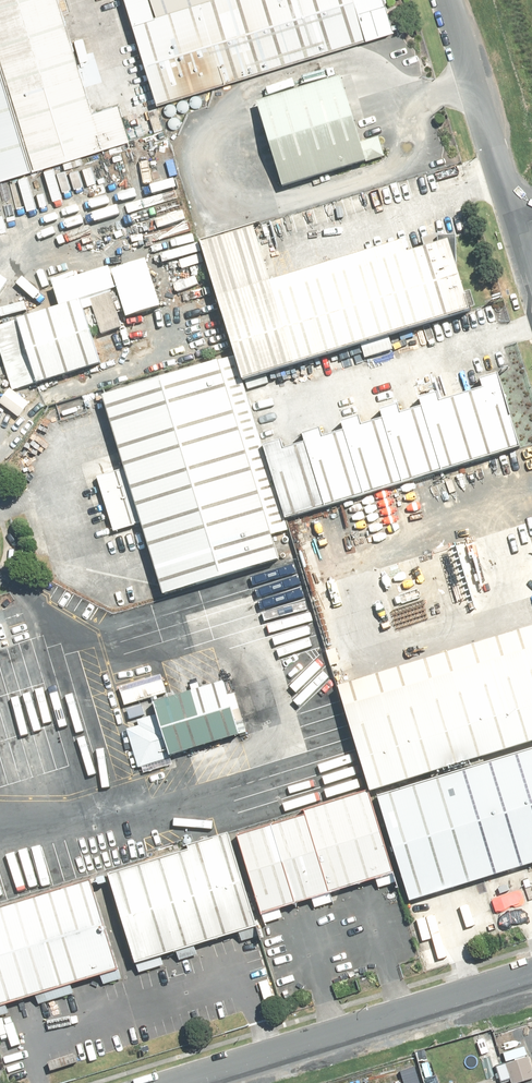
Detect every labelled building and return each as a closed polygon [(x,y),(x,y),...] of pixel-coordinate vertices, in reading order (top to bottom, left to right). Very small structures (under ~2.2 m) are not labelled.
[(66,0),(0,0),(0,64),(33,170),(110,146),(66,0)] [(134,16),(188,0),(129,0),(134,16)] [(134,16),(160,105),(390,37),(379,0),(188,0),(134,16)] [(33,170),(0,64),(0,180),(33,170)] [(332,82),(252,106),(276,184),(355,161),(332,82)] [(244,232),(196,246),(238,386),(469,318),(444,235),(261,289),(244,232)] [(129,271),(110,278),(126,319),(145,312),(129,271)] [(105,291),(85,299),(97,335),(118,327),(105,291)] [(79,302),(0,327),(0,351),(13,391),(99,364),(79,302)] [(274,559),(216,364),(98,399),(156,594),(274,559)] [(257,447),(280,524),(514,454),(491,377),(257,447)] [(0,398),(0,405),(19,417),(27,405),(4,391),(0,398)] [(337,684),(369,789),(531,737),(531,623),(337,684)] [(118,686),(124,705),(166,693),(160,674),(118,686)] [(223,680),(152,701),(155,714),(137,720),(138,725),(134,726),(126,728),(137,767),(141,766),(143,772),(172,764),(169,755),(171,754),(246,731),(234,692),(227,694),(223,680)] [(141,704),(126,708),(129,719),(144,715),(141,704)] [(376,795),(409,900),(531,863),(531,747),(376,795)] [(371,801),(367,789),(303,809),(305,813),(329,892),(393,872),(371,801)] [(294,902),(329,892),(305,813),(270,823),(294,902)] [(294,902),(270,823),(236,834),(260,913),(294,902)] [(256,926),(227,833),(186,845),(188,849),(107,874),(134,963),(256,926)] [(88,880),(0,907),(0,1005),(116,969),(88,880)] [(500,1060),(507,1082),(527,1082),(531,1082),(531,1073),(526,1052),(500,1060)] [(399,1082),(411,1082),(420,1080),(413,1056),(393,1062),(399,1082)]
